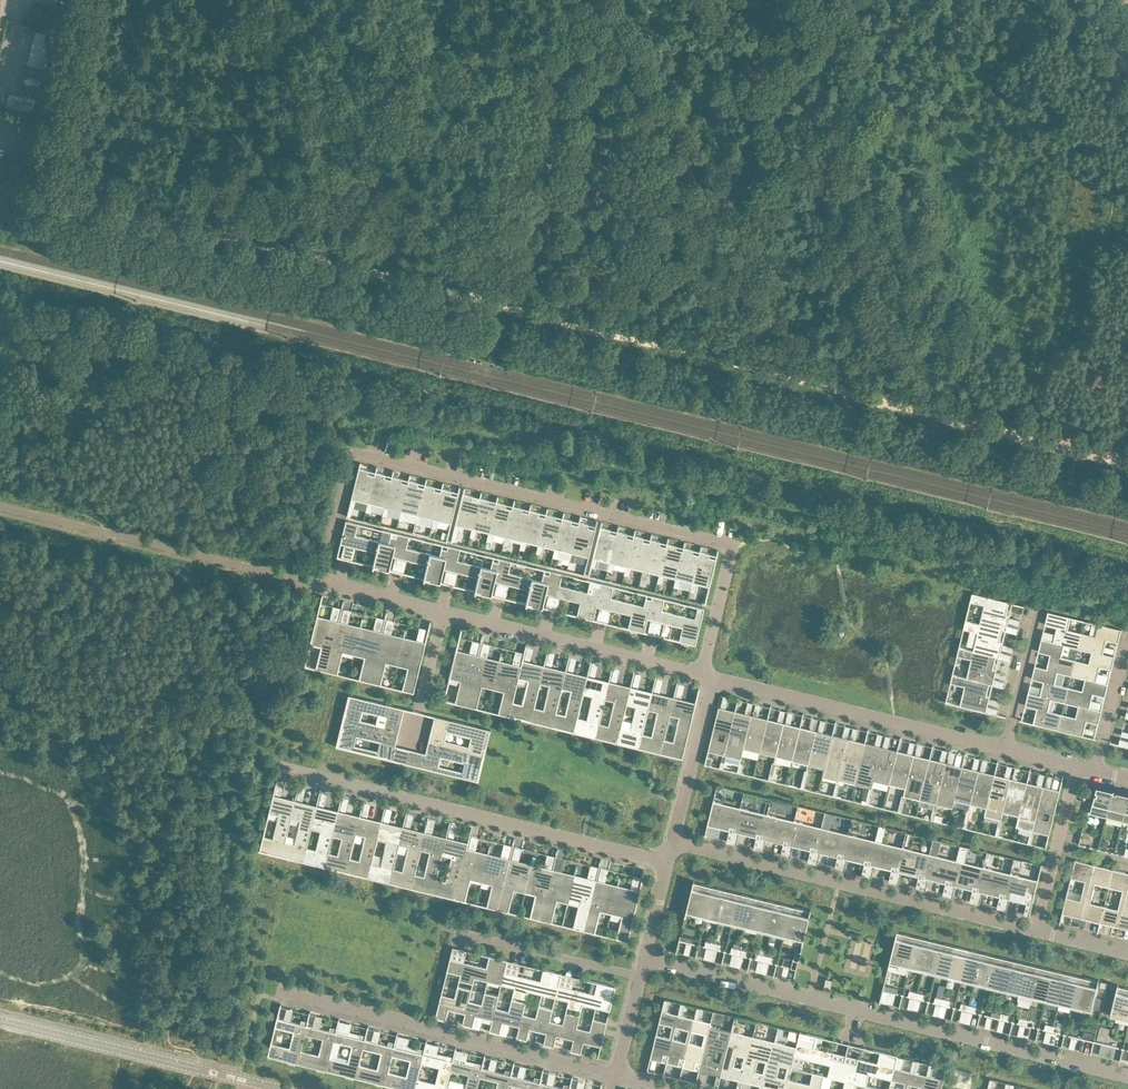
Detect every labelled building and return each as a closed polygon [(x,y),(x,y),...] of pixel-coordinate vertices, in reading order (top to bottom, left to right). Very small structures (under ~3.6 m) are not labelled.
[(28,64),(41,67),(49,34),(36,31),(28,64)] [(8,100),(6,109),(13,110),(15,102),(8,100)] [(15,102),(13,110),(32,115),(34,106),(15,102)] [(360,462),(346,516),(349,517),(350,517),(350,516),(347,515),(349,507),(354,508),(356,500),(367,503),(374,475),(367,474),(368,471),(369,470),(359,468),(361,462),(360,462)] [(374,475),(367,503),(365,511),(370,513),(372,504),(384,507),(391,480),(383,478),(384,475),(385,475),(385,474),(376,472),(377,466),(376,466),(374,475)] [(389,508),(400,511),(407,484),(400,482),(401,479),(402,478),(392,476),(394,470),(393,470),(391,480),(384,507),(382,515),(387,517),(389,508)] [(405,512),(417,515),(424,488),(417,486),(417,483),(418,483),(418,482),(409,480),(410,475),(409,474),(407,484),(400,511),(398,519),(403,521),(405,512)] [(425,484),(427,479),(426,478),(424,488),(417,515),(415,523),(420,525),(422,516),(433,519),(440,492),(433,490),(434,487),(435,486),(425,484)] [(440,492),(433,519),(431,527),(437,529),(439,520),(450,523),(446,540),(447,541),(460,487),(459,486),(457,496),(450,494),(450,491),(451,491),(451,490),(442,488),(443,483),(442,482),(440,492)] [(464,493),(465,488),(464,488),(451,542),(452,542),(453,538),(457,539),(460,526),(472,528),(478,501),(471,499),(472,496),(473,497),(473,496),(464,493)] [(480,498),(482,492),(481,492),(478,501),(472,528),(470,537),(474,538),(474,539),(474,540),(477,530),(488,533),(495,505),(488,503),(488,501),(489,501),(489,500),(480,498)] [(497,502),(498,496),(497,496),(495,505),(488,533),(486,541),(491,542),(493,534),(505,537),(511,509),(504,507),(505,505),(506,505),(506,504),(497,502)] [(513,506),(515,500),(514,500),(511,509),(505,537),(503,545),(508,546),(510,538),(521,541),(528,513),(521,511),(521,509),(522,509),(522,508),(513,506)] [(530,510),(531,504),(530,504),(528,513),(521,541),(519,549),(524,550),(526,542),(538,545),(545,517),(537,515),(538,513),(539,513),(539,512),(530,510)] [(546,514),(548,508),(547,508),(545,517),(538,545),(536,553),(541,554),(543,546),(554,549),(561,521),(554,520),(555,517),(555,516),(546,514)] [(563,518),(564,512),(563,512),(561,521),(554,549),(552,557),(557,558),(559,550),(571,553),(578,525),(570,524),(571,521),(572,521),(572,520),(563,518)] [(584,574),(597,520),(596,520),(594,529),(587,528),(588,525),(589,524),(579,522),(581,516),(580,516),(578,525),(571,553),(569,561),(574,562),(576,554),(587,557),(583,574),(584,574)] [(345,520),(340,543),(375,552),(372,566),(372,568),(373,568),(373,566),(388,570),(392,556),(398,533),(396,533),(396,537),(390,536),(388,543),(355,535),(358,523),(347,521),(345,520)] [(601,527),(602,522),(601,521),(588,575),(589,575),(591,567),(596,568),(598,559),(609,562),(616,535),(609,533),(609,530),(610,530),(610,529),(601,527)] [(618,531),(619,526),(618,525),(616,535),(609,562),(607,570),(612,572),(614,563),(626,566),(632,539),(625,537),(626,534),(627,534),(627,533),(618,531)] [(634,535),(635,530),(635,529),(632,539),(626,566),(624,574),(629,576),(631,567),(642,570),(649,543),(642,541),(642,538),(643,538),(643,537),(634,535)] [(449,546),(448,545),(447,549),(441,548),(439,556),(406,547),(409,536),(398,533),(392,556),(426,565),(423,578),(423,580),(424,580),(424,579),(440,582),(443,569),(449,546)] [(651,539),(652,534),(651,533),(649,543),(642,570),(640,579),(645,580),(647,571),(659,574),(665,547),(658,545),(659,542),(660,542),(651,539)] [(667,543),(669,538),(668,538),(665,547),(659,574),(657,583),(662,584),(664,575),(675,578),(682,551),(675,549),(675,546),(676,546),(667,543)] [(684,547),(685,542),(684,542),(682,551),(675,578),(673,587),(678,588),(680,579),(692,582),(698,555),(691,553),(692,550),(693,550),(684,547)] [(478,577),(474,591),(474,593),(475,593),(475,591),(491,595),(494,581),(500,558),(499,558),(498,562),(492,561),(490,568),(457,560),(460,549),(449,546),(443,569),(478,577)] [(702,603),(703,603),(705,604),(718,550),(717,550),(715,559),(708,557),(709,554),(700,551),(702,546),(701,546),(698,555),(692,582),(690,591),(694,592),(694,593),(697,584),(708,586),(704,602),(704,603),(702,602),(702,603)] [(529,590),(525,603),(525,605),(526,605),(526,604),(542,607),(545,594),(551,571),(550,570),(549,574),(543,573),(541,581),(508,572),(511,561),(500,558),(494,581),(529,590)] [(580,602),(576,616),(579,617),(579,618),(584,619),(584,620),(585,620),(585,618),(593,620),(596,606),(602,583),(601,583),(600,587),(594,586),(592,593),(559,585),(562,574),(551,571),(545,594),(580,602)] [(631,615),(627,628),(630,629),(630,630),(636,632),(635,633),(636,633),(637,631),(644,632),(647,619),(653,596),(652,595),(651,599),(645,598),(643,606),(610,597),(613,586),(602,583),(596,606),(631,615)] [(972,592),(970,601),(984,605),(980,623),(980,624),(1002,629),(1002,630),(1017,633),(1019,628),(1007,625),(1010,614),(1009,614),(1009,615),(1006,614),(1009,602),(972,592)] [(682,627),(678,641),(681,642),(681,643),(687,644),(686,645),(687,645),(688,643),(695,645),(703,612),(696,611),(695,618),(661,610),(664,599),(653,596),(647,619),(682,627)] [(1041,638),(1064,644),(1078,647),(1082,632),(1077,631),(1068,629),(1071,617),(1048,611),(1046,618),(1047,618),(1045,624),(1047,624),(1047,625),(1057,627),(1053,641),(1042,638),(1041,638)] [(316,618),(311,639),(322,641),(315,669),(326,672),(330,656),(337,626),(333,625),(334,622),(317,618),(316,618)] [(959,647),(996,656),(1011,660),(1012,655),(1001,652),(1003,641),(1002,641),(1002,642),(999,641),(1002,630),(1002,629),(980,624),(980,623),(966,620),(963,628),(978,632),(973,650),(959,646),(959,647)] [(1078,647),(1092,651),(1103,653),(1106,639),(1116,642),(1116,641),(1118,642),(1119,636),(1120,636),(1121,629),(1098,623),(1095,636),(1082,632),(1078,647)] [(330,656),(326,672),(337,674),(344,647),(355,649),(360,628),(359,628),(342,624),(342,627),(338,626),(337,626),(330,656)] [(360,628),(355,649),(365,652),(358,679),(369,682),(376,656),(381,637),(380,636),(376,636),(377,633),(360,628)] [(376,656),(369,682),(380,685),(387,657),(396,659),(394,665),(396,665),(399,656),(403,639),(402,639),(386,635),(385,638),(381,637),(376,656)] [(1036,665),(1035,665),(1058,671),(1071,674),(1075,658),(1062,655),(1064,644),(1041,638),(1040,645),(1039,651),(1041,651),(1041,652),(1050,654),(1047,668),(1035,666),(1036,665)] [(399,656),(396,665),(405,667),(400,690),(413,693),(424,647),(423,647),(419,646),(420,643),(403,639),(399,656)] [(952,674),(1004,687),(1005,682),(994,679),(997,668),(996,668),(996,669),(993,668),(996,657),(1011,660),(996,656),(959,647),(957,655),(971,659),(967,677),(952,674)] [(548,650),(547,663),(562,665),(563,652),(548,650)] [(1089,661),(1075,658),(1071,674),(1085,678),(1108,683),(1107,683),(1096,680),(1100,666),(1109,669),(1109,668),(1111,669),(1113,663),(1115,656),(1114,656),(1103,653),(1092,651),(1089,661)] [(455,652),(450,673),(461,675),(454,703),(465,706),(477,660),(476,660),(472,659),(473,656),(456,652),(455,652)] [(569,654),(567,669),(576,670),(578,656),(569,654)] [(477,660),(465,706),(476,708),(483,681),(494,683),(499,662),(498,662),(482,658),(481,661),(477,660)] [(512,700),(509,716),(530,721),(534,706),(540,683),(543,669),(535,667),(536,664),(523,660),(522,660),(521,665),(519,671),(520,671),(518,678),(527,680),(525,688),(521,702),(512,700)] [(499,662),(494,683),(504,686),(498,713),(509,716),(512,700),(516,685),(518,678),(520,671),(519,671),(515,670),(516,667),(499,663),(499,662)] [(534,706),(530,721),(552,727),(555,711),(561,688),(565,674),(564,674),(557,672),(557,669),(544,666),(543,665),(543,669),(540,683),(548,685),(543,708),(534,706)] [(614,665),(611,677),(619,679),(622,668),(614,665)] [(1044,681),(1040,695),(1051,698),(1065,701),(1069,685),(1055,682),(1058,671),(1035,665),(1033,672),(1032,678),(1034,678),(1034,679),(1044,681)] [(555,711),(552,727),(573,732),(577,717),(583,694),(586,679),(578,677),(579,674),(566,671),(565,671),(564,674),(565,674),(561,688),(570,691),(564,713),(555,711)] [(633,671),(631,684),(641,686),(643,673),(633,671)] [(989,684),(1004,687),(952,674),(950,682),(964,686),(960,705),(1006,716),(1006,715),(998,713),(999,709),(988,706),(990,695),(989,695),(989,696),(986,695),(989,684)] [(577,717),(573,732),(595,737),(599,722),(604,699),(608,685),(607,684),(600,683),(600,679),(588,676),(587,676),(586,679),(583,694),(592,696),(586,719),(577,717)] [(1065,701),(1079,705),(1089,707),(1093,693),(1102,696),(1103,695),(1105,696),(1106,690),(1108,683),(1085,678),(1083,688),(1069,685),(1065,701)] [(599,722),(595,737),(617,743),(620,728),(626,705),(630,690),(629,690),(621,688),(622,685),(609,681),(608,681),(607,684),(608,685),(604,699),(613,702),(607,724),(599,722)] [(620,728),(617,743),(638,748),(642,733),(647,710),(651,695),(643,693),(644,690),(631,687),(630,687),(629,690),(630,690),(626,705),(635,707),(629,730),(620,728)] [(642,733),(638,748),(660,753),(663,738),(669,716),(673,700),(672,700),(664,698),(665,695),(652,692),(651,692),(651,695),(647,710),(656,713),(651,735),(642,733)] [(1027,700),(1025,705),(1027,705),(1027,706),(1037,708),(1034,722),(1033,723),(1058,729),(1062,712),(1048,709),(1051,698),(1040,695),(1030,693),(1029,693),(1029,692),(1028,692),(1026,699),(1027,700)] [(413,710),(348,695),(342,720),(398,734),(404,709),(413,712),(413,710)] [(663,738),(660,753),(682,759),(695,706),(694,706),(686,704),(687,701),(674,697),(673,697),(672,700),(673,700),(669,716),(678,718),(672,741),(663,738)] [(1062,712),(1058,729),(1083,735),(1083,734),(1086,720),(1096,723),(1096,722),(1098,723),(1099,717),(1100,717),(1102,710),(1101,710),(1089,707),(1079,705),(1076,715),(1062,712)] [(731,714),(732,711),(719,708),(720,707),(719,706),(708,749),(723,753),(725,753),(735,715),(734,714),(731,714)] [(490,730),(490,729),(425,713),(425,715),(434,717),(428,741),(484,755),(490,730)] [(751,716),(739,713),(738,715),(735,715),(725,753),(727,754),(741,757),(741,759),(743,755),(744,747),(751,716)] [(751,716),(744,747),(760,751),(767,723),(767,722),(764,722),(764,719),(751,716)] [(342,720),(335,746),(336,746),(397,761),(406,763),(410,749),(395,745),(398,734),(342,720)] [(767,723),(760,751),(776,755),(784,724),(771,721),(770,723),(767,723)] [(784,724),(776,755),(777,755),(793,759),(799,730),(796,730),(797,727),(784,724)] [(799,730),(793,759),(808,763),(809,763),(816,732),(803,729),(803,731),(800,731),(799,730)] [(816,732),(809,763),(824,767),(825,767),(832,738),(831,738),(828,738),(829,735),(816,732)] [(824,767),(822,776),(823,776),(823,775),(837,778),(839,779),(849,740),(836,737),(835,739),(832,739),(832,738),(825,767),(824,767)] [(1119,744),(1127,746),(1127,740),(1120,738),(1119,743),(1119,744)] [(849,740),(839,779),(841,779),(855,783),(864,746),(861,746),(862,743),(849,740)] [(410,749),(406,763),(477,781),(477,780),(478,780),(484,755),(428,741),(425,753),(410,749)] [(864,746),(855,783),(870,786),(872,787),(874,779),(873,779),(881,748),(868,745),(868,747),(865,746),(864,746)] [(881,748),(873,779),(874,779),(890,783),(897,754),(896,754),(893,753),(894,751),(881,748)] [(897,754),(890,783),(906,786),(906,787),(913,756),(901,753),(900,755),(897,754)] [(906,786),(904,794),(906,795),(920,798),(929,762),(926,761),(926,759),(913,756),(906,787),(906,786)] [(929,762),(920,798),(935,802),(936,802),(946,764),(933,760),(932,763),(929,762)] [(946,764),(936,802),(938,803),(952,806),(952,807),(952,808),(953,808),(953,805),(955,798),(954,798),(961,770),(958,769),(959,767),(946,764)] [(961,770),(954,798),(955,798),(970,802),(971,802),(978,772),(965,768),(965,771),(962,770),(961,770)] [(978,772),(971,802),(987,806),(994,778),(993,778),(991,777),(991,775),(978,772)] [(987,806),(984,815),(985,816),(986,814),(999,818),(1002,818),(1004,810),(1003,810),(1011,779),(998,776),(997,779),(994,778),(987,806)] [(1011,779),(1003,810),(1004,810),(1019,814),(1026,786),(1023,785),(1024,783),(1011,779)] [(1030,787),(1027,786),(1026,786),(1019,814),(1016,826),(1017,826),(1017,825),(1020,826),(1031,828),(1033,829),(1043,787),(1030,784),(1030,787)] [(1097,785),(1092,802),(1090,812),(1107,817),(1113,789),(1097,785)] [(1059,794),(1058,794),(1055,793),(1056,791),(1043,787),(1033,829),(1035,829),(1050,833),(1059,794)] [(1113,789),(1107,817),(1123,821),(1127,799),(1127,792),(1113,789)] [(320,801),(327,803),(329,792),(322,790),(320,801)] [(258,850),(259,851),(281,856),(285,841),(290,818),(294,803),(293,803),(286,801),(286,798),(273,795),(268,813),(269,813),(278,815),(272,838),(264,836),(263,836),(259,850),(258,850)] [(773,799),(771,807),(778,808),(780,801),(773,799)] [(285,841),(281,856),(302,861),(306,846),(311,829),(316,809),(315,809),(307,807),(308,804),(295,800),(294,800),(293,803),(294,803),(290,818),(298,820),(293,843),(285,841)] [(713,800),(707,825),(708,825),(729,830),(730,826),(735,827),(741,807),(714,800),(713,800)] [(306,846),(302,861),(324,867),(328,852),(332,836),(337,814),(329,812),(330,809),(317,806),(316,805),(315,809),(316,809),(311,829),(319,831),(314,848),(306,846)] [(768,813),(741,807),(735,827),(732,843),(736,844),(739,833),(756,837),(757,833),(762,834),(768,813)] [(328,852),(324,867),(346,872),(349,857),(355,834),(359,819),(358,819),(351,817),(351,814),(338,811),(337,811),(337,814),(332,836),(340,838),(336,854),(328,852)] [(795,820),(768,813),(762,834),(759,849),(763,851),(766,839),(783,843),(784,839),(789,841),(795,820)] [(349,857),(346,872),(367,877),(371,862),(373,854),(377,839),(380,825),(380,824),(372,823),(373,819),(360,816),(359,816),(358,819),(359,819),(355,834),(363,836),(358,859),(349,857)] [(789,841),(786,856),(790,857),(793,846),(810,850),(811,846),(816,847),(822,827),(795,820),(789,841)] [(371,862),(367,877),(389,883),(393,868),(396,852),(398,845),(402,830),(394,828),(395,825),(382,822),(381,821),(380,824),(380,825),(377,839),(385,842),(381,856),(379,865),(371,862)] [(393,868),(389,883),(411,888),(414,873),(420,850),(424,835),(423,835),(415,833),(416,830),(403,827),(402,827),(402,830),(398,845),(406,847),(405,854),(401,870),(393,868)] [(849,833),(822,827),(816,847),(813,863),(817,864),(820,852),(837,857),(838,853),(843,854),(849,833)] [(414,873),(411,888),(432,893),(436,879),(441,856),(445,840),(437,838),(438,835),(425,832),(424,832),(423,835),(424,835),(420,850),(428,852),(424,870),(415,868),(414,873)] [(876,840),(849,833),(843,854),(840,869),(844,870),(847,859),(864,863),(865,859),(870,861),(876,840)] [(436,879),(432,893),(454,898),(465,853),(467,848),(467,846),(466,846),(459,844),(459,841),(446,837),(445,837),(445,840),(441,856),(450,858),(444,881),(436,879)] [(1102,839),(1100,847),(1106,849),(1108,841),(1102,839)] [(903,846),(876,840),(870,861),(867,876),(871,877),(874,866),(891,870),(892,866),(897,867),(903,846)] [(973,886),(978,887),(984,866),(965,862),(969,847),(960,845),(957,860),(952,880),(948,896),(952,897),(955,885),(972,890),(973,886)] [(516,846),(514,855),(522,856),(523,847),(516,846)] [(930,853),(903,846),(897,867),(894,883),(898,884),(901,872),(918,876),(919,872),(924,874),(930,853)] [(465,853),(454,898),(465,901),(470,879),(471,874),(482,876),(487,855),(470,851),(469,854),(465,853)] [(924,874),(921,889),(926,890),(928,879),(945,883),(946,879),(952,880),(957,860),(930,853),(924,874)] [(487,855),(482,876),(482,877),(493,879),(491,884),(486,906),(497,909),(508,864),(508,863),(504,863),(505,860),(488,855),(487,855)] [(1077,914),(1082,915),(1094,864),(1077,860),(1076,859),(1075,859),(1071,877),(1077,879),(1085,881),(1080,900),(1077,899),(1066,896),(1063,910),(1064,910),(1077,914)] [(508,864),(497,909),(508,912),(513,889),(524,892),(526,887),(525,887),(531,866),(530,866),(513,862),(513,865),(509,864),(508,864)] [(590,876),(608,880),(611,868),(593,863),(590,876)] [(1109,887),(1113,869),(1094,864),(1082,915),(1094,918),(1094,920),(1100,922),(1104,905),(1090,902),(1095,883),(1109,887)] [(1038,879),(1011,873),(1005,894),(1002,909),(1007,910),(1009,899),(1027,903),(1027,899),(1033,900),(1029,916),(1030,916),(1041,871),(1042,866),(1042,865),(1041,865),(1038,879)] [(531,866),(525,887),(526,887),(536,890),(535,895),(529,917),(540,920),(551,874),(547,873),(548,870),(531,866)] [(978,887),(975,902),(980,903),(982,892),(999,896),(1000,892),(1005,894),(1011,873),(984,866),(978,887)] [(1120,924),(1127,890),(1127,872),(1113,869),(1109,887),(1123,890),(1118,909),(1104,905),(1100,922),(1101,922),(1101,920),(1120,924)] [(551,874),(540,920),(551,922),(557,898),(567,900),(566,903),(567,903),(568,903),(569,898),(568,898),(574,877),(573,876),(556,872),(556,875),(552,874),(551,874)] [(574,877),(568,898),(569,898),(579,901),(578,905),(573,928),(583,930),(595,885),(594,885),(590,884),(591,881),(574,877)] [(687,911),(706,916),(713,886),(694,882),(695,880),(694,880),(685,915),(686,916),(687,911)] [(595,885),(583,930),(594,933),(600,911),(610,914),(617,887),(616,887),(600,883),(599,886),(595,885)] [(706,916),(719,919),(726,890),(713,886),(706,916)] [(617,887),(610,914),(621,916),(616,938),(627,941),(638,895),(637,895),(633,894),(634,891),(617,887)] [(719,919),(732,922),(739,893),(726,890),(719,919)] [(1120,924),(1127,926),(1127,911),(1127,910),(1127,890),(1120,924)] [(732,922),(745,925),(752,896),(739,893),(732,922)] [(745,925),(758,928),(765,899),(752,896),(745,925)] [(758,928),(771,931),(778,902),(765,899),(758,928)] [(771,931),(784,935),(791,905),(778,902),(771,931)] [(810,910),(791,905),(784,935),(803,939),(802,944),(803,944),(812,909),(811,909),(810,910)] [(910,965),(917,936),(898,932),(898,930),(897,930),(889,965),(890,965),(891,961),(900,963),(898,969),(907,971),(906,975),(907,975),(910,965)] [(680,940),(687,942),(691,943),(693,938),(680,935),(679,940),(680,940)] [(930,939),(917,936),(910,965),(923,969),(930,939)] [(936,972),(943,943),(930,939),(923,969),(936,972)] [(956,946),(943,943),(936,972),(949,975),(956,946)] [(505,971),(508,960),(480,953),(480,954),(490,956),(487,967),(451,958),(454,947),(453,946),(453,947),(447,970),(461,974),(458,985),(459,985),(461,980),(473,983),(474,977),(502,984),(505,971)] [(962,978),(969,949),(956,946),(949,975),(962,978)] [(982,952),(969,949),(962,978),(975,981),(982,952)] [(987,984),(995,955),(982,952),(975,981),(987,984)] [(1014,960),(995,955),(987,984),(1007,989),(1014,960)] [(791,967),(793,960),(787,958),(785,966),(791,967)] [(1018,1000),(1027,963),(1014,960),(1007,989),(1020,992),(1018,1000)] [(1040,966),(1027,963),(1018,1000),(1019,1000),(1019,997),(1031,1000),(1031,1003),(1040,966)] [(559,985),(562,973),(534,966),(534,967),(544,969),(541,980),(505,971),(502,984),(515,987),(513,995),(526,999),(528,990),(556,997),(559,985)] [(1046,999),(1053,969),(1040,966),(1031,1003),(1033,996),(1046,999)] [(1066,973),(1053,969),(1046,999),(1059,1002),(1066,973)] [(1079,976),(1077,975),(1066,973),(1059,1002),(1072,1005),(1077,984),(1079,976)] [(1079,976),(1077,984),(1072,1005),(1092,1010),(1099,981),(1099,979),(1098,979),(1098,980),(1079,976)] [(826,978),(825,980),(824,986),(824,987),(831,989),(833,979),(826,978)] [(607,1022),(608,1019),(616,986),(588,980),(598,983),(595,993),(559,985),(556,997),(569,1000),(567,1007),(581,1010),(583,1004),(609,1010),(606,1021),(607,1022)] [(884,984),(883,990),(884,990),(897,993),(898,988),(884,984)] [(1127,1019),(1127,988),(1118,985),(1119,984),(1118,984),(1117,985),(1110,1014),(1127,1019)] [(455,997),(442,994),(436,1018),(446,1020),(449,1009),(466,1013),(463,1024),(469,1001),(472,988),(459,985),(458,985),(455,997)] [(463,1024),(473,1027),(476,1015),(493,1020),(490,1031),(496,1007),(499,995),(485,992),(482,1004),(469,1001),(463,1024)] [(490,1031),(500,1034),(503,1022),(520,1026),(517,1038),(523,1014),(526,1002),(512,998),(509,1011),(496,1007),(490,1031)] [(662,1061),(664,1053),(668,1054),(669,1054),(673,1037),(676,1027),(679,1014),(678,1014),(667,1011),(669,1000),(665,999),(650,1058),(651,1058),(662,1061)] [(689,1041),(692,1031),(695,1018),(683,1015),(685,1004),(681,1003),(678,1014),(679,1014),(676,1027),(688,1030),(686,1041),(673,1037),(669,1054),(668,1054),(666,1062),(667,1062),(678,1065),(680,1057),(685,1058),(689,1041)] [(297,1063),(300,1050),(304,1035),(310,1011),(308,1021),(302,1019),(300,1023),(278,1018),(282,1004),(281,1004),(275,1027),(294,1032),(290,1048),(271,1043),(268,1056),(288,1061),(288,1062),(295,1063),(295,1064),(296,1063),(297,1063)] [(517,1038),(527,1040),(530,1029),(547,1033),(544,1044),(550,1021),(553,1008),(539,1005),(536,1017),(523,1014),(517,1038)] [(701,1062),(711,1022),(699,1019),(702,1008),(697,1007),(695,1018),(692,1031),(704,1034),(702,1044),(689,1041),(685,1058),(683,1066),(695,1069),(696,1061),(701,1062)] [(327,1070),(330,1057),(334,1042),(340,1018),(339,1018),(337,1028),(331,1026),(330,1031),(307,1025),(311,1011),(310,1011),(304,1035),(323,1039),(319,1055),(300,1050),(297,1063),(318,1068),(317,1069),(324,1070),(324,1071),(325,1070),(327,1070)] [(544,1044),(554,1047),(557,1035),(574,1039),(571,1051),(577,1027),(580,1015),(566,1011),(563,1024),(550,1021),(544,1044)] [(330,1057),(327,1070),(347,1075),(347,1076),(353,1078),(354,1078),(354,1077),(356,1077),(359,1065),(363,1049),(369,1025),(368,1025),(366,1035),(360,1033),(359,1038),(337,1032),(340,1018),(334,1042),(352,1046),(348,1062),(330,1057)] [(571,1051),(581,1053),(584,1042),(601,1046),(598,1057),(599,1058),(601,1047),(603,1041),(604,1034),(606,1029),(607,1025),(607,1022),(606,1021),(593,1018),(590,1030),(577,1027),(571,1051)] [(721,1075),(732,1030),(711,1025),(712,1022),(711,1022),(701,1062),(699,1070),(700,1070),(721,1075)] [(369,1026),(369,1025),(363,1049),(382,1054),(378,1069),(359,1065),(356,1077),(376,1082),(376,1083),(382,1085),(383,1086),(383,1084),(385,1084),(388,1072),(392,1056),(398,1033),(395,1042),(389,1041),(388,1045),(366,1039),(369,1026)] [(1100,1025),(1097,1039),(1107,1041),(1109,1035),(1106,1034),(1107,1027),(1100,1025)] [(732,1030),(721,1075),(742,1081),(743,1081),(754,1035),(732,1030)] [(1084,1030),(1083,1036),(1092,1038),(1094,1032),(1084,1030)] [(800,1031),(797,1046),(794,1057),(829,1065),(827,1076),(840,1079),(845,1061),(844,1061),(833,1058),(834,1052),(814,1047),(817,1036),(817,1035),(800,1031)] [(385,1084),(404,1088),(415,1088),(418,1079),(421,1063),(427,1040),(424,1049),(418,1048),(417,1052),(395,1047),(398,1033),(392,1056),(411,1061),(407,1076),(388,1072),(385,1084)] [(743,1081),(764,1086),(775,1040),(754,1035),(743,1081)] [(427,1040),(421,1063),(440,1068),(436,1084),(418,1079),(415,1088),(446,1088),(447,1086),(451,1070),(456,1047),(454,1056),(447,1055),(446,1059),(424,1054),(428,1040),(427,1040)] [(764,1086),(765,1086),(777,1088),(786,1088),(789,1079),(794,1057),(797,1046),(775,1040),(764,1086)] [(480,1078),(486,1054),(485,1054),(483,1063),(477,1062),(476,1066),(453,1061),(457,1047),(456,1047),(451,1070),(469,1075),(466,1088),(477,1088),(480,1078)] [(840,1079),(845,1080),(856,1083),(867,1085),(869,1075),(891,1081),(897,1056),(898,1056),(898,1055),(881,1051),(881,1052),(878,1063),(858,1058),(857,1064),(845,1061),(840,1079)] [(486,1054),(480,1078),(499,1082),(497,1088),(508,1088),(509,1085),(515,1061),(514,1061),(512,1071),(506,1069),(505,1073),(483,1068),(486,1054)] [(908,1084),(911,1071),(902,1069),(905,1058),(898,1056),(897,1056),(891,1081),(904,1084),(903,1088),(907,1088),(908,1084)] [(911,1071),(908,1084),(921,1088),(920,1088),(924,1088),(927,1075),(915,1072),(918,1061),(913,1060),(911,1071)] [(544,1068),(543,1068),(541,1078),(535,1076),(534,1081),(512,1075),(515,1061),(509,1085),(527,1088),(539,1088),(544,1068)] [(944,1079),(943,1078),(931,1076),(934,1065),(930,1064),(927,1075),(924,1088),(927,1088),(941,1088),(944,1079)] [(544,1068),(539,1088),(570,1088),(573,1075),(570,1085),(564,1083),(563,1088),(541,1082),(544,1068)] [(789,1079),(786,1088),(821,1088),(821,1087),(824,1075),(811,1072),(808,1084),(789,1079)] [(845,1080),(842,1088),(855,1088),(856,1083),(845,1080)]
